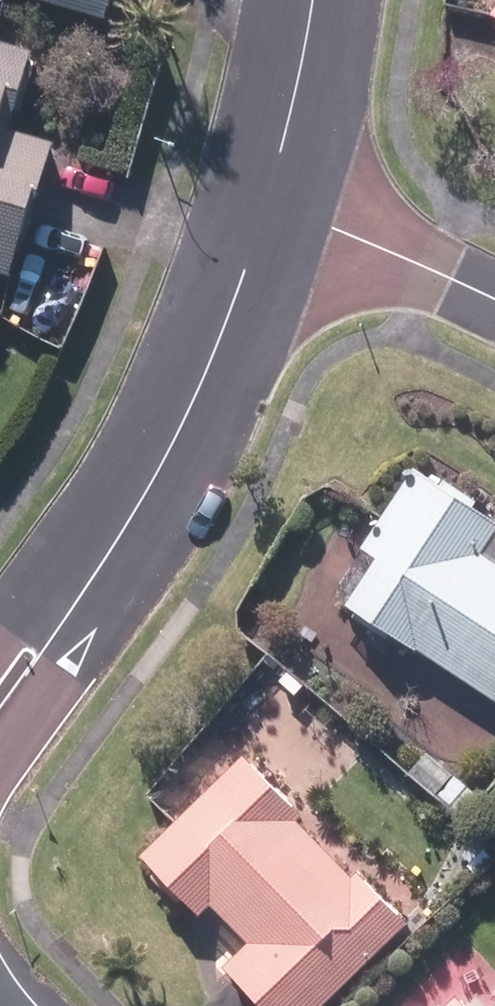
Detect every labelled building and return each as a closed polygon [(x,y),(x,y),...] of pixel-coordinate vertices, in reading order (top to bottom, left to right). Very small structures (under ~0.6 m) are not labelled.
[(100,21),(107,0),(32,0),(100,21)] [(5,274),(16,238),(22,240),(34,201),(51,145),(2,130),(25,55),(0,47),(0,273),(5,274)] [(483,558),(494,539),(494,522),(409,468),(357,549),(373,559),(344,605),(494,701),(494,566),(483,558)] [(209,904),(247,945),(221,969),(256,1005),(257,1005),(322,1005),(407,927),(342,859),(334,867),(293,824),(297,820),(239,758),(137,853),(196,916),(209,904)]
